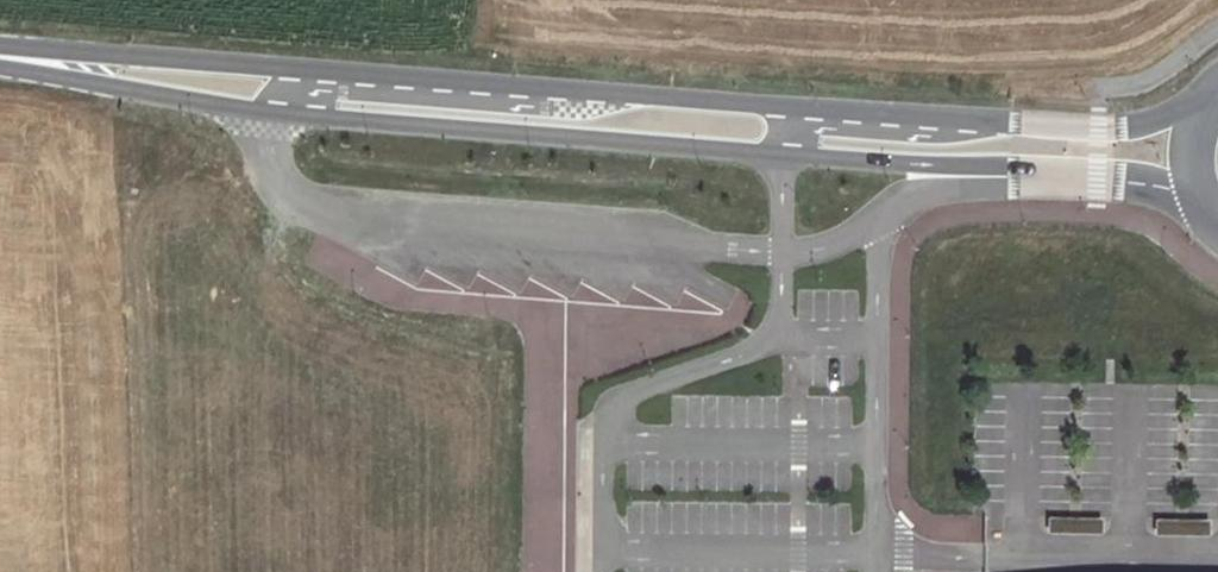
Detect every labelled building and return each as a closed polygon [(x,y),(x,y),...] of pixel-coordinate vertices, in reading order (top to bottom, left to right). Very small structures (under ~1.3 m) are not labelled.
[(1048,516),(1047,531),(1099,532),(1099,517),(1048,516)]
